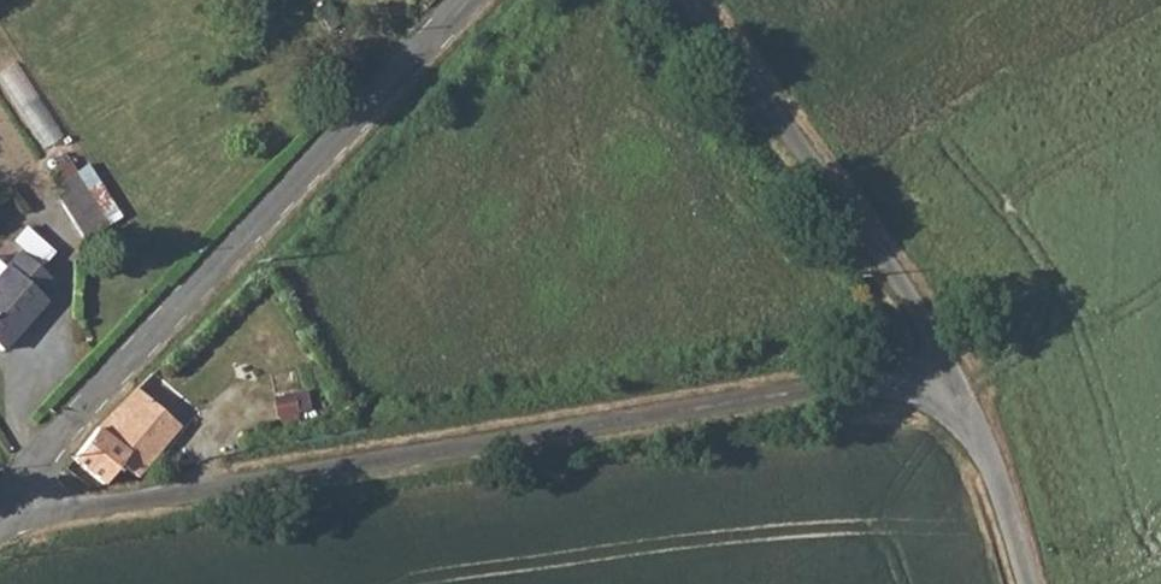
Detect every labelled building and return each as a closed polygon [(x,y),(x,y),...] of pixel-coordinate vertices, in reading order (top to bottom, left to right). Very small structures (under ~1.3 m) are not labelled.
[(81,178),(64,189),(69,198),(63,202),(89,246),(112,230),(81,178)] [(3,357),(49,306),(42,300),(55,285),(23,255),(0,282),(0,354),(3,357)] [(282,422),(316,412),(308,387),(275,397),(282,422)] [(116,412),(73,462),(105,486),(122,469),(136,481),(143,472),(181,430),(135,393),(116,412)]
